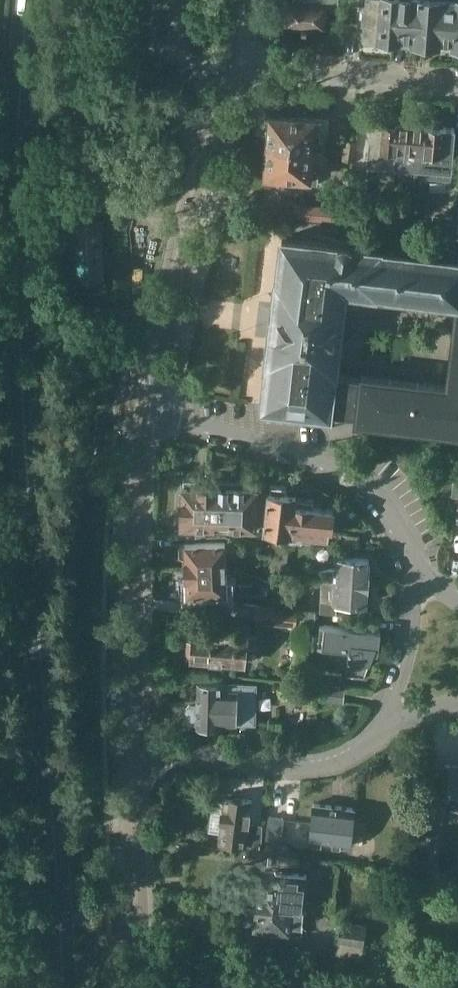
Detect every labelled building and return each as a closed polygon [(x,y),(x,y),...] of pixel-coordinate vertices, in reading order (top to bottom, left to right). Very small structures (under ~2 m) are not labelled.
[(324,29),(325,30),(326,30),(327,30),(327,29),(327,28),(325,26),(327,7),(336,8),(336,0),(296,0),(295,2),(289,1),(288,0),(285,0),(285,1),(287,3),(285,22),(283,24),(283,25),(283,26),(284,27),(285,26),(287,25),(294,25),(294,29),(301,29),(301,30),(308,30),(315,30),(315,27),(323,28),(324,29)] [(380,39),(398,41),(401,0),(366,0),(366,5),(363,5),(362,20),(364,21),(363,36),(365,36),(364,42),(379,43),(380,39)] [(430,0),(401,0),(398,41),(397,45),(415,46),(415,43),(417,43),(417,42),(425,43),(427,43),(430,0)] [(457,9),(457,0),(430,0),(427,43),(428,44),(429,43),(435,44),(438,44),(437,48),(455,50),(455,46),(457,9)] [(267,144),(267,145),(313,148),(325,149),(328,120),(316,119),(316,117),(269,113),(268,128),(265,131),(264,140),(267,144)] [(382,164),(396,165),(399,123),(398,123),(398,118),(386,117),(385,122),(372,121),(369,163),(370,163),(369,170),(382,171),(382,164)] [(430,125),(427,125),(424,160),(424,167),(440,169),(440,176),(451,177),(452,169),(455,128),(442,127),(443,121),(430,121),(430,125)] [(396,165),(424,167),(424,160),(427,125),(399,123),(396,165)] [(313,148),(267,145),(267,146),(264,148),(263,158),(266,161),(264,176),(311,179),(310,184),(317,184),(318,175),(315,172),(312,172),(313,148)] [(354,174),(345,228),(361,229),(369,176),(354,174)] [(297,205),(295,218),(343,223),(345,211),(297,205)] [(433,236),(453,239),(456,218),(441,216),(439,231),(433,231),(433,236)] [(74,220),(75,245),(76,279),(103,278),(102,244),(98,244),(98,229),(102,228),(102,219),(74,220)] [(418,221),(403,219),(402,235),(416,236),(418,221)] [(380,250),(380,249),(352,246),(352,243),(351,243),(350,242),(348,241),(347,240),(345,240),(342,240),(341,240),(339,241),(338,241),(338,244),(282,237),(277,279),(276,279),(273,311),(272,311),(269,331),(270,331),(266,363),(267,363),(262,405),(330,413),(330,411),(358,414),(357,419),(457,431),(457,259),(454,259),(455,248),(405,242),(404,253),(380,250)] [(57,246),(49,246),(49,258),(57,258),(57,246)] [(391,444),(384,452),(392,458),(399,449),(391,444)] [(184,484),(182,484),(181,524),(196,524),(196,536),(205,537),(207,485),(197,485),(197,479),(184,478),(184,484)] [(215,525),(232,526),(234,480),(217,480),(217,486),(207,485),(205,537),(212,537),(215,525)] [(234,480),(232,526),(256,527),(257,487),(247,487),(247,481),(234,480)] [(264,528),(291,532),(292,532),(297,497),(296,497),(296,494),(285,493),(286,487),(272,485),(271,491),(269,491),(264,528)] [(314,499),(297,497),(292,532),(291,532),(290,536),(308,538),(308,541),(325,544),(326,535),(328,535),(329,527),(332,527),(334,509),(313,506),(314,499)] [(348,543),(348,544),(359,545),(359,544),(360,536),(349,535),(348,543)] [(185,557),(185,566),(230,566),(230,540),(185,540),(185,542),(184,542),(179,544),(179,555),(183,556),(185,556),(185,557)] [(259,553),(259,541),(248,541),(248,548),(259,553)] [(288,555),(279,554),(277,567),(287,568),(288,555)] [(324,568),(323,578),(368,581),(370,559),(335,557),(334,568),(324,568)] [(229,600),(230,566),(185,566),(185,577),(186,577),(186,578),(180,578),(180,591),(186,591),(186,592),(220,592),(220,600),(229,600)] [(368,581),(323,578),(321,610),(338,611),(339,601),(367,603),(368,581)] [(296,607),(274,605),(257,603),(255,624),(294,627),(296,607)] [(316,610),(308,609),(306,622),(315,623),(316,610)] [(192,657),(244,662),(246,645),(253,646),(254,634),(235,632),(236,628),(214,626),(215,625),(195,623),(195,628),(193,640),(189,639),(188,656),(192,656),(192,657)] [(349,649),(346,674),(364,676),(374,652),(378,652),(381,630),(320,624),(318,645),(349,649)] [(318,670),(317,682),(341,685),(342,673),(318,670)] [(198,682),(197,695),(197,706),(189,705),(187,708),(186,720),(189,723),(197,723),(196,724),(220,725),(220,723),(236,723),(236,705),(255,706),(256,684),(198,682)] [(322,699),(342,701),(344,688),(324,686),(322,699)] [(447,791),(445,801),(453,802),(453,806),(457,808),(457,765),(445,763),(441,790),(447,791)] [(220,832),(219,841),(233,843),(234,834),(247,836),(245,847),(259,849),(262,825),(249,824),(252,800),(224,796),(220,832)] [(314,804),(309,841),(349,846),(350,844),(351,827),(354,807),(314,804)] [(269,817),(265,849),(279,851),(283,818),(269,817)] [(176,827),(173,839),(193,844),(195,836),(186,834),(187,829),(176,827)] [(257,899),(306,904),(309,874),(297,873),(297,872),(276,870),(275,882),(258,881),(258,882),(249,881),(247,896),(257,897),(257,899)] [(435,873),(421,871),(420,884),(434,886),(435,873)] [(256,908),(246,907),(245,923),(255,924),(255,925),(272,926),(272,933),(288,935),(288,933),(303,934),(306,904),(257,899),(256,908)] [(365,954),(366,946),(369,925),(342,921),(338,951),(365,954)]
